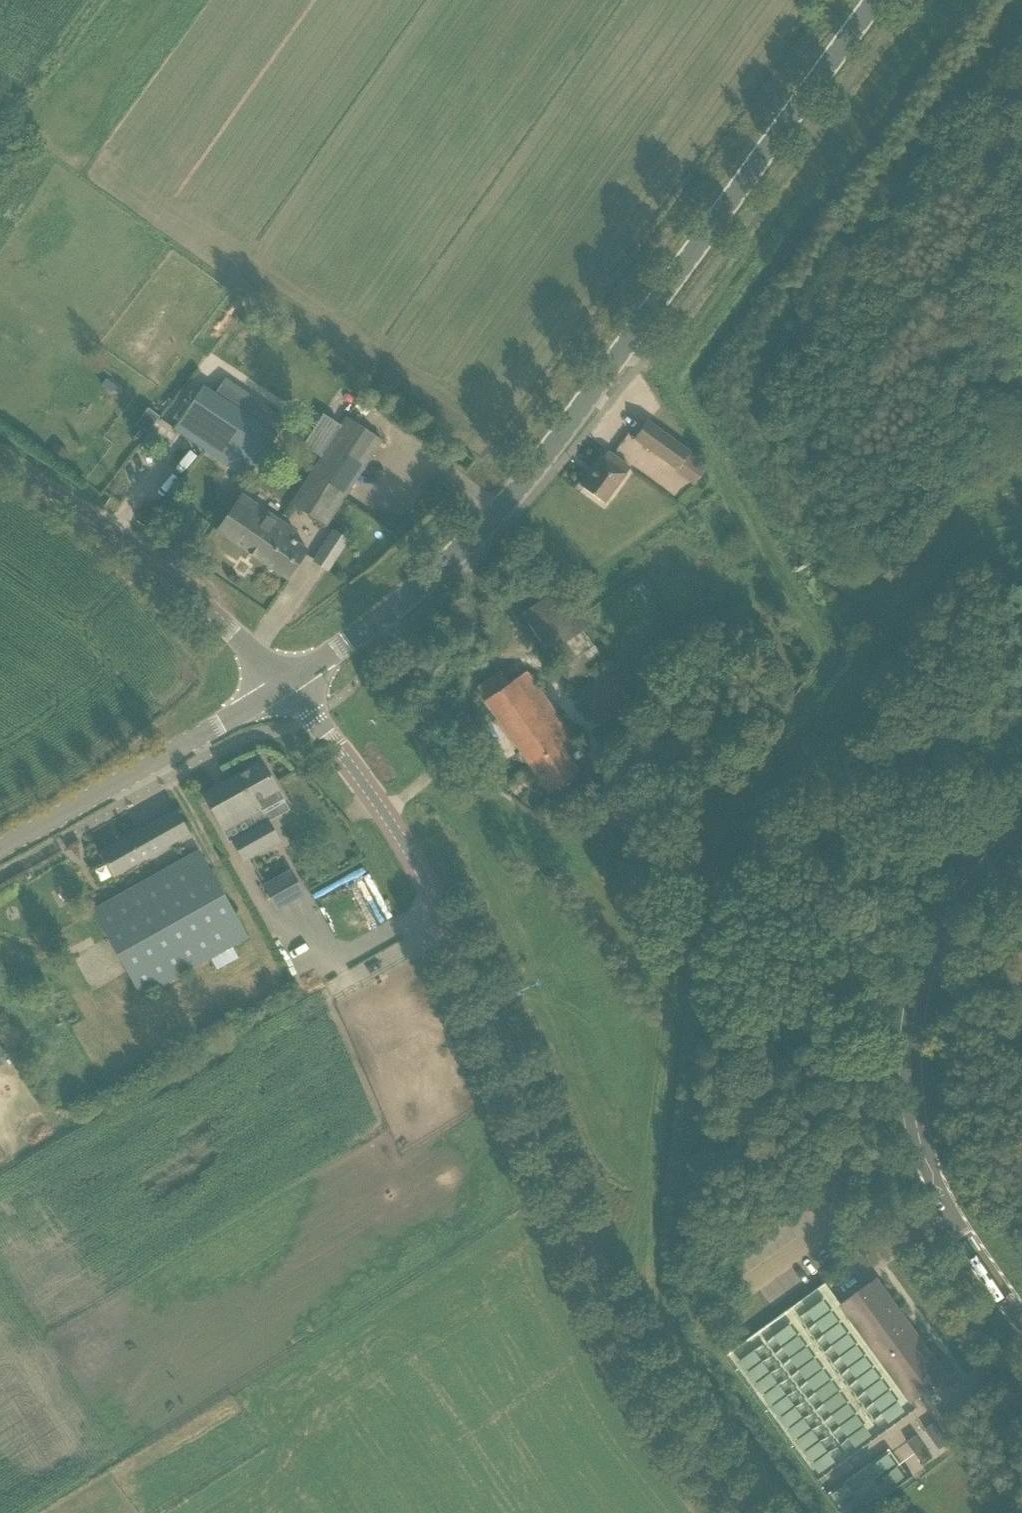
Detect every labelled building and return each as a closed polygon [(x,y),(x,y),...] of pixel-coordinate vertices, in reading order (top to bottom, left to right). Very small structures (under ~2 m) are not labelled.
[(175,427),(249,476),(286,419),(255,398),(251,404),(221,383),(214,394),(202,386),(175,427)] [(148,409),(135,424),(146,432),(158,416),(148,409)] [(291,503),(309,516),(326,527),(382,440),(365,429),(347,417),(291,503)] [(634,439),(677,470),(690,452),(647,421),(634,439)] [(582,487),(598,499),(604,504),(630,468),(608,452),(582,487)] [(228,514),(217,531),(287,579),(307,550),(291,539),(295,532),(241,494),(228,514)] [(314,561),(328,570),(347,540),(334,531),(314,561)] [(589,627),(562,586),(522,613),(548,653),(589,627)] [(551,655),(571,684),(604,661),(584,632),(551,655)] [(576,692),(599,725),(632,702),(609,669),(576,692)] [(509,683),(484,701),(549,793),(565,781),(579,772),(565,752),(577,743),(538,688),(526,671),(511,682),(509,683)] [(260,811),(282,798),(262,762),(204,795),(224,831),(246,818),(252,829),(266,821),(260,811)] [(100,853),(113,877),(189,834),(176,810),(100,853)] [(232,840),(244,861),(279,841),(267,820),(266,821),(252,829),(232,840)] [(93,910),(142,997),(248,937),(199,851),(93,910)] [(265,887),(277,908),(303,893),(291,872),(265,887)] [(43,996),(34,999),(36,1008),(45,1006),(43,996)] [(715,1152),(720,1156),(725,1150),(719,1146),(715,1152)] [(841,1305),(912,1403),(948,1377),(877,1279),(841,1305)] [(808,1309),(815,1318),(831,1307),(824,1297),(808,1309)] [(817,1319),(824,1329),(840,1318),(833,1308),(817,1319)] [(825,1331),(832,1341),(848,1330),(841,1319),(825,1331)] [(776,1334),(782,1342),(798,1330),(792,1322),(776,1334)] [(833,1342),(841,1352),(856,1341),(849,1331),(833,1342)] [(784,1345),(790,1353),(806,1341),(800,1333),(784,1345)] [(842,1353),(849,1363),(865,1352),(857,1342),(842,1353)] [(792,1356),(798,1365),(815,1353),(808,1344),(792,1356)] [(761,1356),(755,1348),(740,1359),(746,1367),(761,1356)] [(850,1365),(857,1375),(873,1364),(866,1353),(850,1365)] [(800,1368),(807,1376),(823,1364),(817,1356),(800,1368)] [(769,1367),(764,1359),(748,1370),(754,1378),(769,1367)] [(858,1376),(865,1386),(881,1375),(874,1365),(858,1376)] [(809,1379),(815,1387),(831,1376),(825,1367),(809,1379)] [(778,1379),(772,1371),(756,1382),(762,1390),(778,1379)] [(866,1387),(874,1397),(889,1386),(882,1376),(866,1387)] [(817,1390),(823,1399),(839,1387),(833,1378),(817,1390)] [(786,1390),(780,1382),(765,1393),(770,1401),(786,1390)] [(875,1398),(882,1409),(898,1397),(891,1387),(875,1398)] [(825,1402),(832,1410),(848,1398),(841,1390),(825,1402)] [(794,1401),(789,1393),(773,1405),(779,1413),(794,1401)] [(883,1410),(890,1420),(906,1409),(899,1399),(883,1410)] [(833,1413),(840,1421),(856,1409),(850,1401),(833,1413)] [(941,1416),(947,1423),(967,1409),(961,1401),(941,1416)] [(803,1412),(797,1405),(781,1416),(787,1424),(803,1412)] [(842,1424),(848,1433),(864,1421),(858,1412),(842,1424)] [(811,1424),(805,1416),(789,1427),(795,1435),(811,1424)] [(925,1429),(940,1450),(950,1443),(935,1422),(925,1429)] [(850,1435),(855,1443),(856,1444),(872,1432),(866,1424),(850,1435)] [(819,1435),(813,1427),(798,1438),(803,1446),(819,1435)] [(907,1442),(924,1465),(933,1458),(917,1435),(907,1442)] [(827,1446),(822,1439),(806,1450),(812,1458),(827,1446)] [(836,1458),(830,1450),(814,1461),(820,1469),(836,1458)] [(873,1463),(880,1473),(896,1461),(890,1452),(873,1463)] [(882,1476),(889,1485),(906,1473),(899,1464),(882,1476)] [(855,1490),(848,1481),(832,1492),(839,1502),(855,1490)] [(858,1494),(842,1506),(848,1512),(853,1512),(865,1504),(858,1494)]
